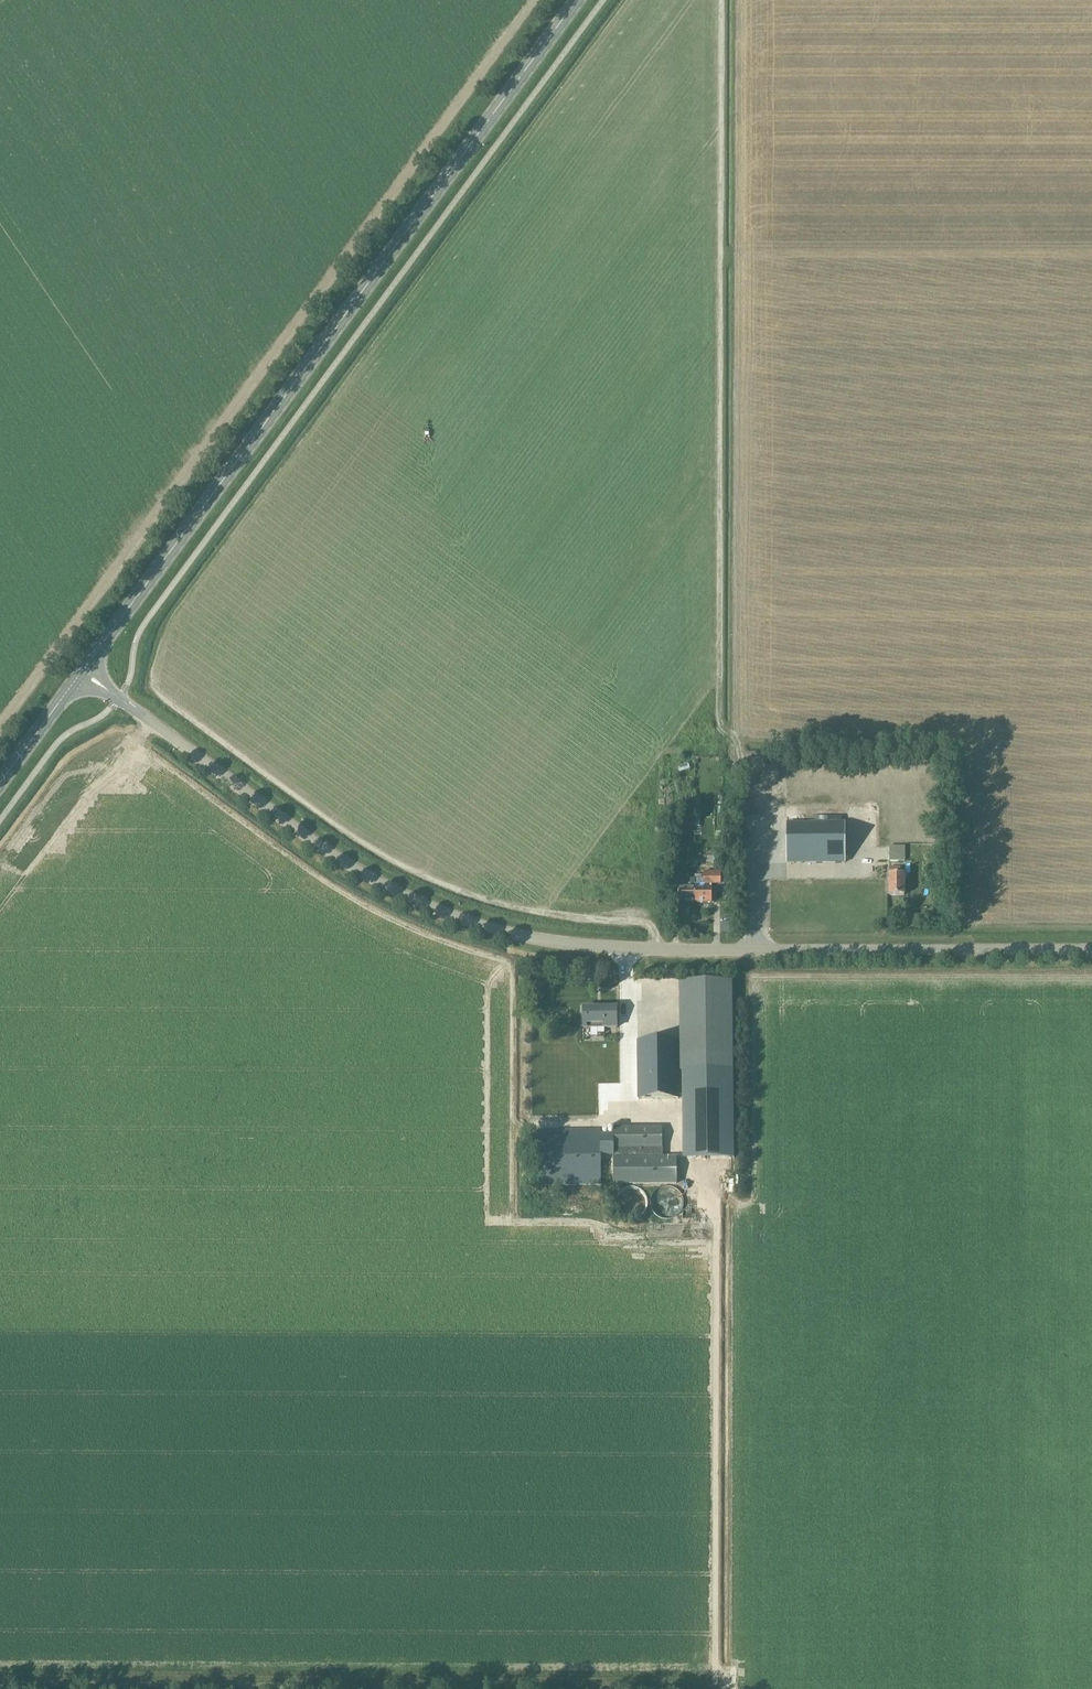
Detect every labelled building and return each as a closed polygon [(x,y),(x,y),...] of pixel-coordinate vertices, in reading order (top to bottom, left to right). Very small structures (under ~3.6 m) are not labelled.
[(787,864),(845,863),(845,823),(787,824),(787,864)] [(889,861),(904,861),(904,847),(889,847),(889,861)] [(904,896),(904,875),(900,875),(900,868),(889,868),(889,875),(889,896),(904,896)] [(695,889),(695,903),(712,903),(712,889),(712,885),(721,885),(721,873),(703,873),(703,884),(700,884),(700,889),(695,889)] [(695,889),(695,880),(678,880),(678,890),(678,903),(695,903),(695,889)] [(682,982),(682,1071),(682,1138),(733,1138),(733,1071),(731,1071),(731,982),(682,982)] [(566,1010),(566,1001),(543,1002),(543,1011),(566,1010)] [(616,1028),(616,1008),(583,1008),(583,1028),(616,1028)] [(638,1099),(678,1099),(678,1041),(638,1041),(638,1099)] [(614,1135),(601,1135),(601,1129),(539,1130),(539,1186),(602,1185),(602,1155),(614,1155),(614,1157),(613,1157),(614,1185),(676,1184),(676,1157),(662,1157),(662,1149),(662,1127),(614,1128),(614,1135)] [(650,1205),(650,1202),(650,1199),(649,1197),(647,1194),(646,1192),(643,1190),(640,1188),(638,1188),(634,1187),(631,1188),(629,1189),(626,1190),(624,1192),(623,1194),(621,1197),(620,1200),(620,1203),(621,1206),(622,1209),(623,1211),(625,1213),(628,1215),(630,1216),(633,1217),(636,1217),(638,1217),(642,1216),(644,1215),(646,1213),(648,1210),(649,1208),(650,1205)] [(685,1205),(685,1202),(685,1199),(684,1197),(683,1194),(680,1191),(678,1189),(675,1188),(673,1187),(669,1187),(667,1187),(663,1188),(661,1190),(659,1192),(657,1193),(655,1196),(655,1200),(654,1202),(655,1205),(656,1208),(657,1210),(659,1213),(661,1214),(664,1216),(667,1217),(670,1217),(673,1217),(675,1216),(678,1214),(680,1213),(682,1211),(684,1208),(685,1205)]
